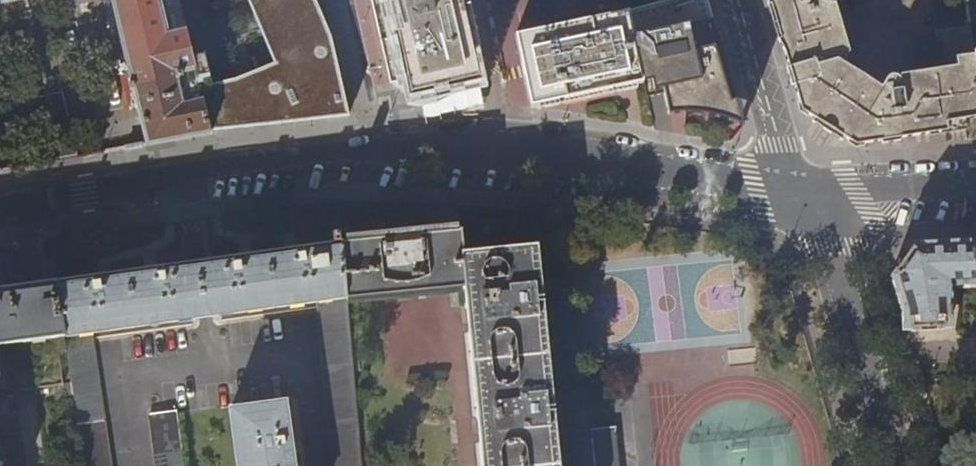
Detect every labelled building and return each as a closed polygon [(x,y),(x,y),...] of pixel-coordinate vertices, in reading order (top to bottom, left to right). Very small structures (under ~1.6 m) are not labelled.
[(105,9),(114,7),(148,145),(212,133),(211,131),(194,56),(180,0),(102,0),(105,9)] [(211,131),(347,117),(330,40),(313,0),(253,0),(254,12),(278,74),(237,86),(213,84),(205,54),(194,56),(211,131)] [(391,83),(409,79),(412,93),(423,90),(481,77),(463,0),(372,0),(391,83)] [(627,11),(634,37),(712,19),(707,0),(665,0),(627,11)] [(802,113),(851,145),(859,144),(836,72),(852,69),(841,63),(848,52),(833,1),(835,0),(769,0),(802,113)] [(644,82),(634,37),(627,11),(515,36),(531,107),(554,102),(644,82)] [(736,101),(733,89),(720,46),(712,19),(634,37),(644,82),(647,97),(665,93),(667,99),(679,97),(680,102),(736,101)] [(970,26),(934,31),(939,68),(887,77),(884,79),(880,86),(852,69),(836,72),(859,144),(947,133),(965,130),(964,119),(975,117),(975,68),(974,52),(970,26)] [(44,118),(54,162),(73,159),(62,114),(52,116),(44,118)] [(346,298),(384,294),(465,286),(482,465),(553,465),(531,244),(464,250),(462,228),(341,240),(346,298)] [(57,280),(60,301),(65,335),(66,342),(72,384),(84,465),(113,465),(93,332),(319,300),(329,420),(328,419),(332,465),(360,465),(346,298),(341,240),(341,231),(332,232),(334,241),(224,256),(196,260),(169,264),(150,267),(57,280)] [(907,330),(947,327),(950,308),(951,308),(950,288),(975,287),(975,240),(936,242),(914,243),(891,276),(896,292),(907,330)] [(66,342),(60,301),(0,309),(0,465),(24,465),(7,348),(66,342)] [(237,465),(294,465),(286,401),(229,408),(237,465)] [(155,465),(182,465),(175,409),(148,413),(155,465)] [(590,430),(591,439),(616,436),(616,427),(590,430)] [(594,465),(619,465),(616,436),(591,439),(594,465)]
